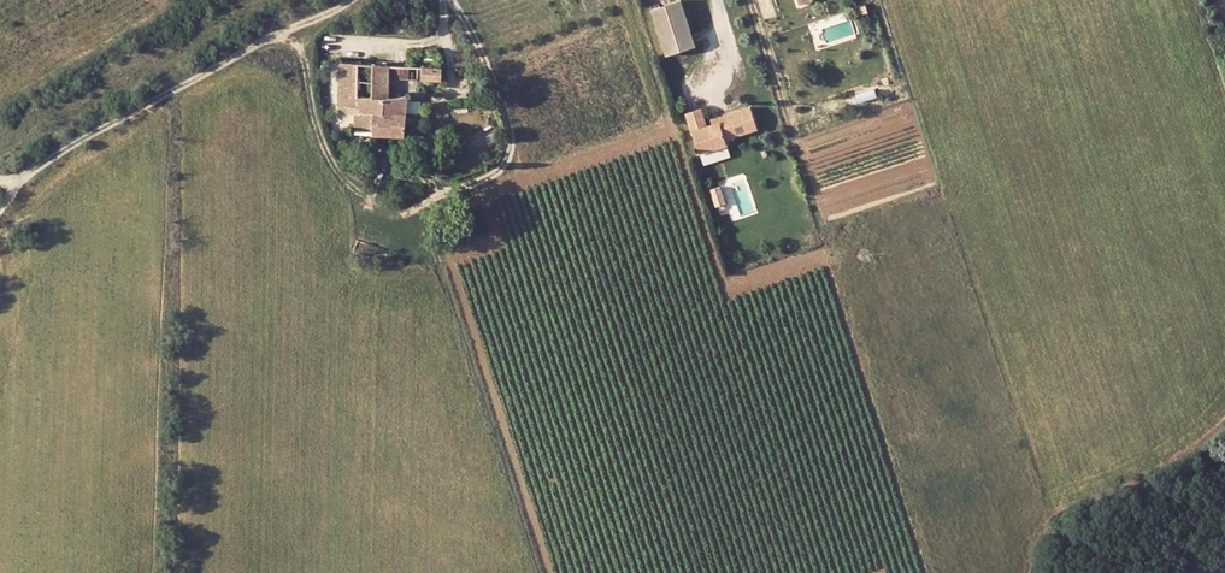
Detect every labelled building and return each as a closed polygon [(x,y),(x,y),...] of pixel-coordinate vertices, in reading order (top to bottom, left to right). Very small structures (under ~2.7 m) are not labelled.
[(668,55),(696,45),(680,0),(653,9),(668,55)] [(860,8),(862,14),(868,12),(866,6),(860,8)] [(355,128),(371,129),(372,107),(373,98),(387,96),(388,65),(342,64),(339,113),(355,114),(355,128)] [(440,78),(440,69),(421,67),(420,77),(440,78)] [(405,96),(387,96),(373,98),(372,107),(380,107),(379,134),(403,134),(405,96)] [(380,107),(372,107),(371,129),(371,133),(379,134),(380,107)] [(687,113),(701,153),(727,144),(724,137),(757,126),(750,107),(719,118),(721,122),(713,125),(707,127),(701,109),(687,113)]
